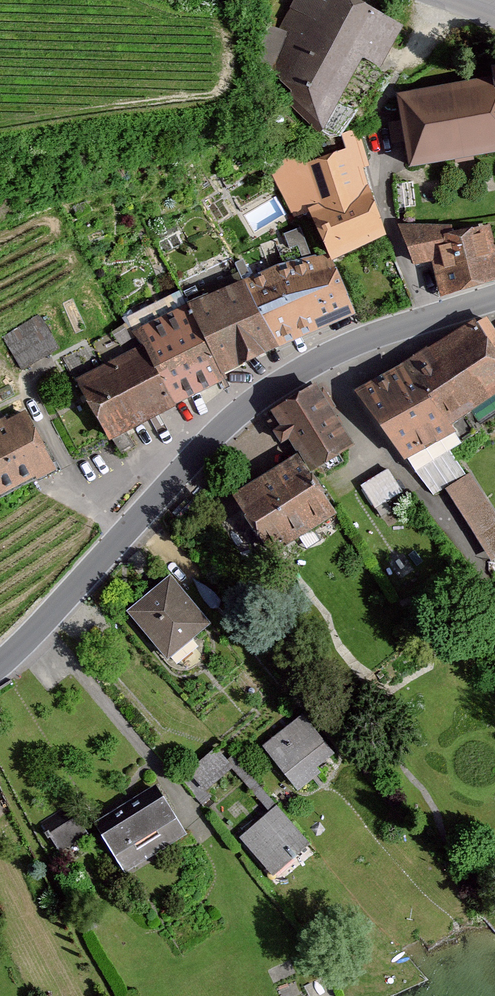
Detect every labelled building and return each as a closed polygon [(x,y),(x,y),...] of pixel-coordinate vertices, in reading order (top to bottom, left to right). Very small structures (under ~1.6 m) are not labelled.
[(390,26),(342,0),(279,0),(265,30),(250,25),(245,64),(261,73),(309,133),(351,61),(368,71),(390,26)] [(386,96),(397,169),(494,153),(494,83),(493,71),(472,74),(474,82),(386,96)] [(377,240),(344,152),(342,148),(285,169),(320,262),(377,240)] [(482,228),(444,228),(392,229),(405,267),(425,260),(435,299),(494,284),(494,283),(482,228)] [(304,323),(338,308),(320,262),(316,256),(280,267),(304,323)] [(304,323),(280,267),(233,283),(265,352),(307,331),(304,323)] [(265,352),(233,283),(178,308),(210,378),(265,352)] [(178,308),(122,333),(158,412),(214,386),(210,378),(178,308)] [(4,331),(24,367),(61,347),(41,311),(4,331)] [(490,344),(475,322),(360,391),(405,457),(409,455),(434,492),(445,486),(493,558),(494,556),(494,516),(468,474),(464,476),(441,437),(453,431),(446,423),(494,391),(494,341),(490,344)] [(128,351),(66,380),(96,442),(158,412),(128,351)] [(351,443),(315,385),(274,411),(283,425),(274,431),(280,440),(288,435),(300,455),(309,470),(351,443)] [(0,417),(0,492),(46,469),(15,409),(0,417)] [(300,455),(235,494),(268,550),(334,511),(309,470),(300,455)] [(390,465),(362,482),(378,508),(406,491),(390,465)] [(170,579),(131,611),(167,655),(206,622),(170,579)] [(304,718),(268,746),(295,781),(331,752),(304,718)] [(207,750),(181,775),(198,794),(225,769),(207,750)] [(182,833),(156,789),(99,824),(126,867),(182,833)] [(277,809),(244,837),(273,871),(306,843),(277,809)] [(69,810),(45,826),(60,849),(85,833),(69,810)]
